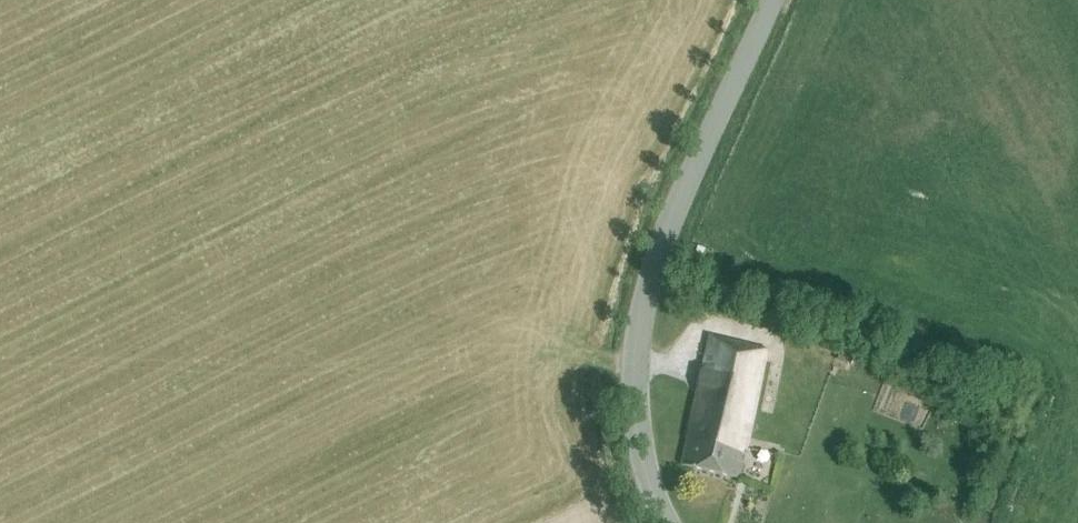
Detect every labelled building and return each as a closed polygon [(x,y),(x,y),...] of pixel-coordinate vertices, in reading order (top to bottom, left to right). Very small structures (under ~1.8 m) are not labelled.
[(711,334),(682,464),(738,476),(745,445),(746,445),(768,347),(711,334)]
